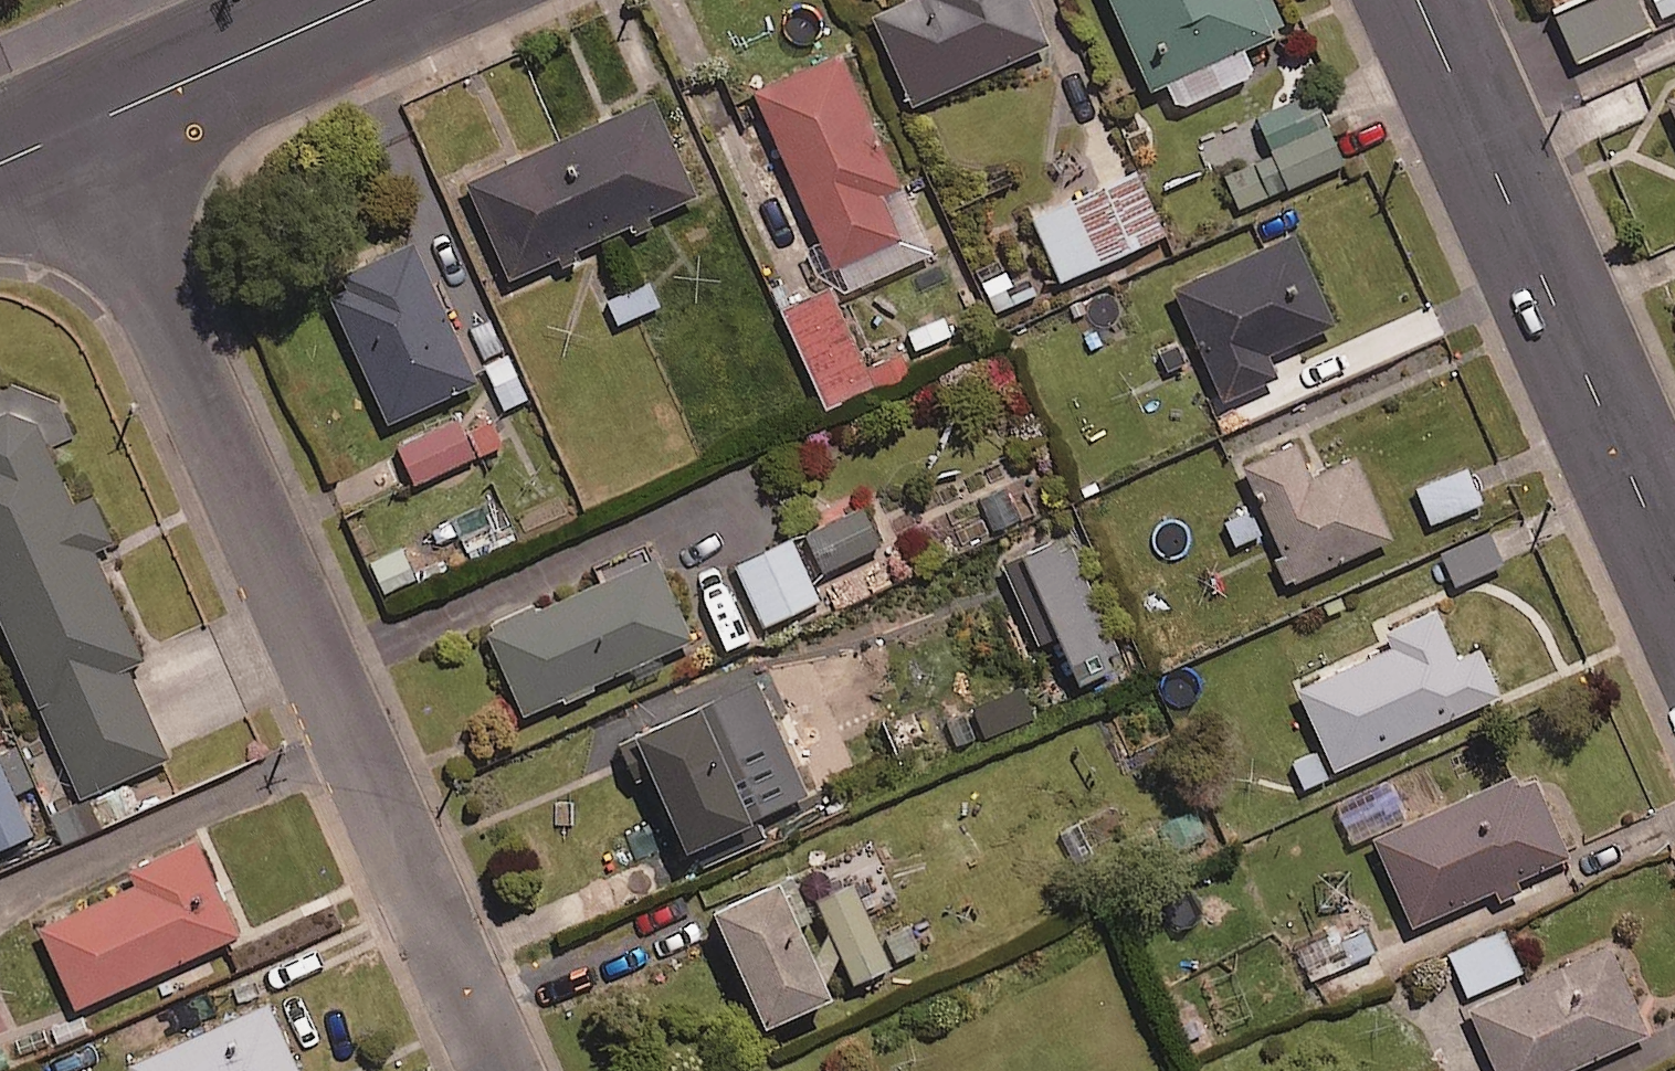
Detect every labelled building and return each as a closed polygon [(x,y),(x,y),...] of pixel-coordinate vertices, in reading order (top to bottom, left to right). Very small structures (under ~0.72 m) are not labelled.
[(1027,0),(909,0),(872,16),(911,105),(1047,46),(1027,0)] [(1272,0),(1112,0),(1150,89),(1167,82),(1178,107),(1253,75),(1242,49),(1285,30),(1272,0)] [(901,195),(840,56),(756,92),(834,270),(897,243),(880,204),(901,195)] [(1342,164),(1313,95),(1241,126),(1256,162),(1223,176),(1237,209),(1342,164)] [(579,248),(626,227),(632,241),(661,228),(655,214),(694,197),(651,102),(470,182),(512,278),(555,259),(561,272),(585,262),(579,248)] [(1163,236),(1133,169),(1031,215),(1061,281),(1163,236)] [(1331,328),(1293,241),(1178,291),(1227,400),(1277,378),(1267,356),(1331,328)] [(475,384),(413,244),(325,283),(387,423),(475,384)] [(874,388),(833,292),(785,312),(826,408),(874,388)] [(504,446),(487,405),(397,443),(414,484),(504,446)] [(88,799),(175,760),(134,668),(152,659),(102,548),(120,540),(101,497),(84,505),(47,423),(16,412),(0,419),(0,603),(88,799)] [(1355,454),(1255,500),(1295,586),(1394,539),(1355,454)] [(1467,461),(1415,486),(1433,526),(1485,501),(1467,461)] [(1023,519),(1004,486),(974,502),(992,536),(1023,519)] [(1203,528),(1210,543),(1229,534),(1237,549),(1265,536),(1250,505),(1203,528)] [(882,545),(862,506),(806,536),(826,574),(882,545)] [(1506,564),(1491,532),(1442,554),(1457,587),(1506,564)] [(818,600),(790,541),(737,567),(765,626),(818,600)] [(692,641),(656,559),(489,633),(525,715),(692,641)] [(1447,638),(1442,627),(1424,612),(1405,613),(1391,627),(1391,650),(1300,690),(1335,769),(1497,697),(1478,655),(1447,638)] [(732,747),(712,702),(636,737),(688,853),(752,824),(720,753),(732,747)] [(966,745),(955,720),(835,773),(846,798),(966,745)] [(0,746),(0,854),(41,836),(2,745),(0,746)] [(805,759),(770,775),(783,804),(818,788),(805,759)] [(1494,892),(1500,908),(1526,897),(1519,881),(1570,860),(1533,771),(1377,837),(1414,925),(1494,892)] [(207,840),(137,871),(144,887),(49,929),(85,1011),(250,937),(207,840)] [(809,920),(791,880),(715,915),(766,1028),(829,1000),(796,926),(809,920)] [(891,968),(853,883),(815,900),(853,985),(891,968)] [(911,920),(879,935),(893,966),(926,951),(911,920)] [(1379,955),(1365,922),(1333,936),(1346,969),(1379,955)] [(1522,974),(1505,932),(1451,954),(1467,995),(1522,974)] [(1611,947),(1467,1012),(1493,1070),(1568,1070),(1650,1035),(1611,947)] [(138,1066),(140,1070),(309,1070),(278,1003),(138,1066)]
